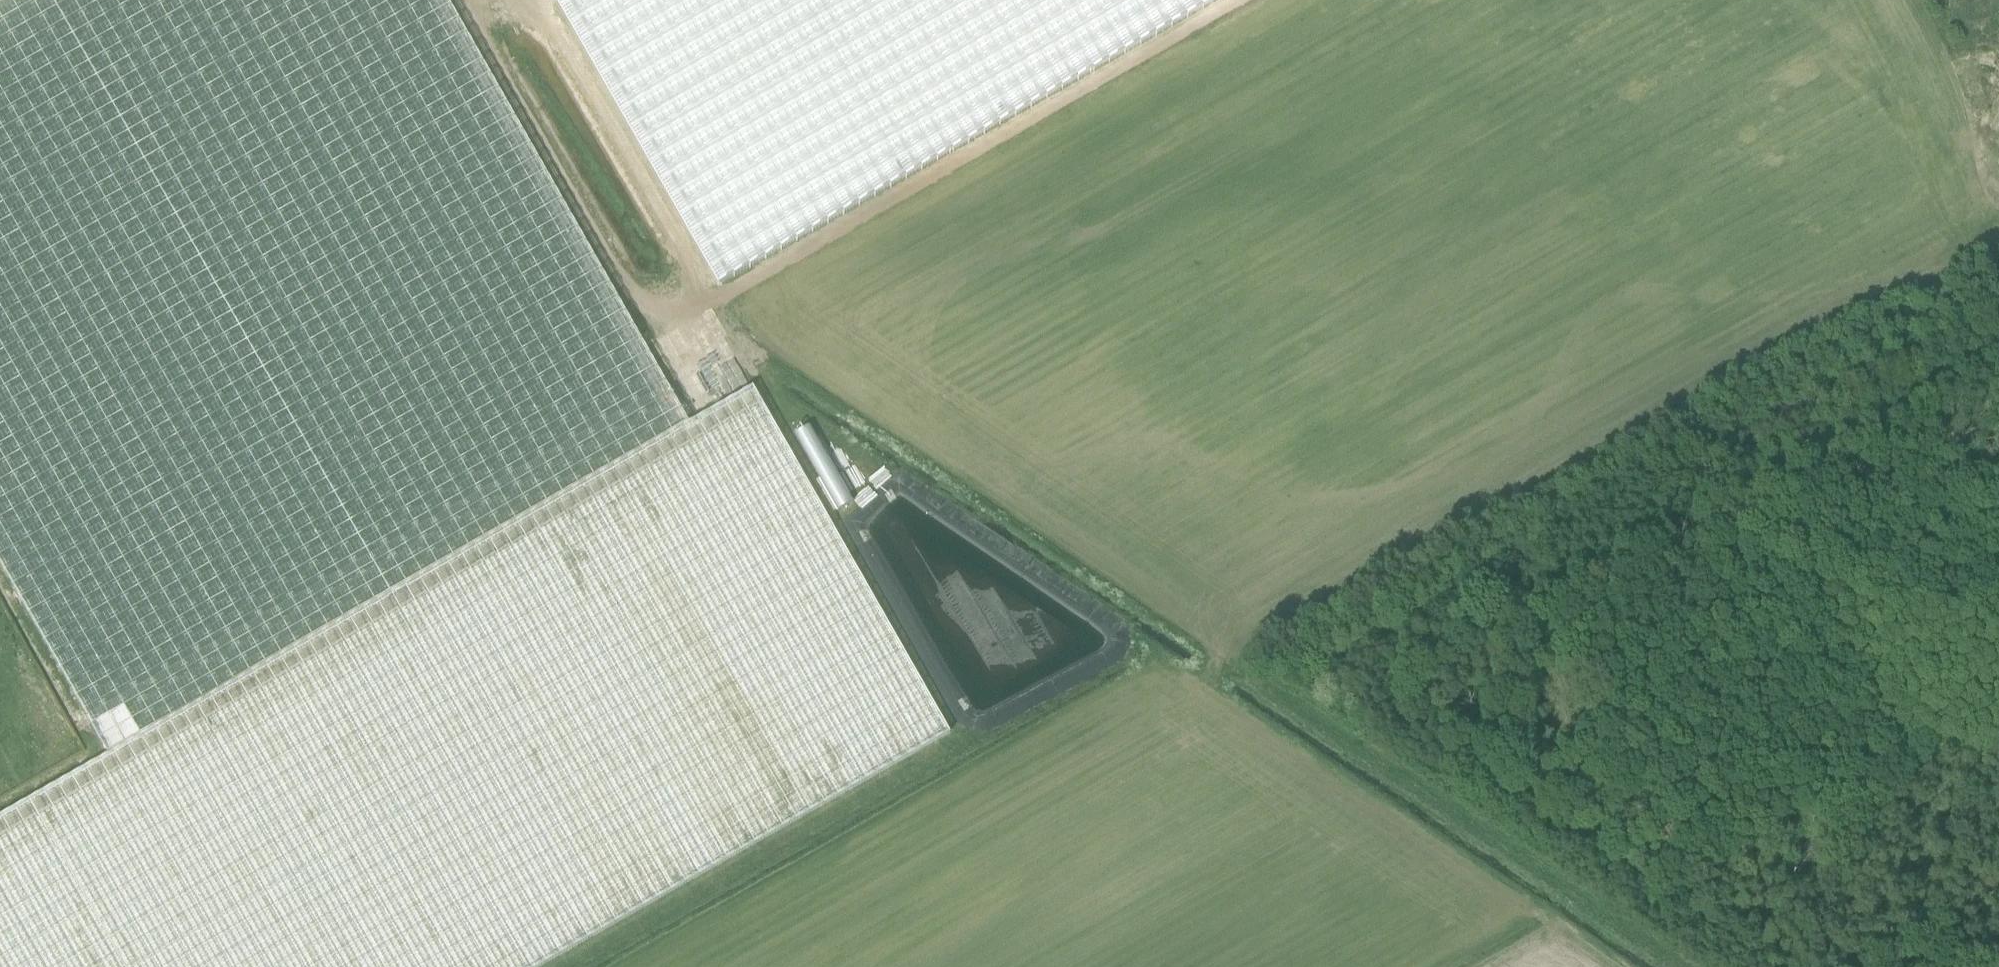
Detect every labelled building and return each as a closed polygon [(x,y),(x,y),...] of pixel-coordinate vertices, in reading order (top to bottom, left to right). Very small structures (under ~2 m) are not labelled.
[(93,726),(110,753),(689,423),(673,395),(448,0),(0,0),(0,563),(93,726)] [(706,310),(1256,0),(523,0),(706,310)] [(0,816),(0,966),(539,966),(951,733),(753,387),(689,423),(110,753),(0,816)] [(858,464),(842,472),(818,426),(802,434),(843,512),(859,504),(852,491),(868,483),(858,464)]
